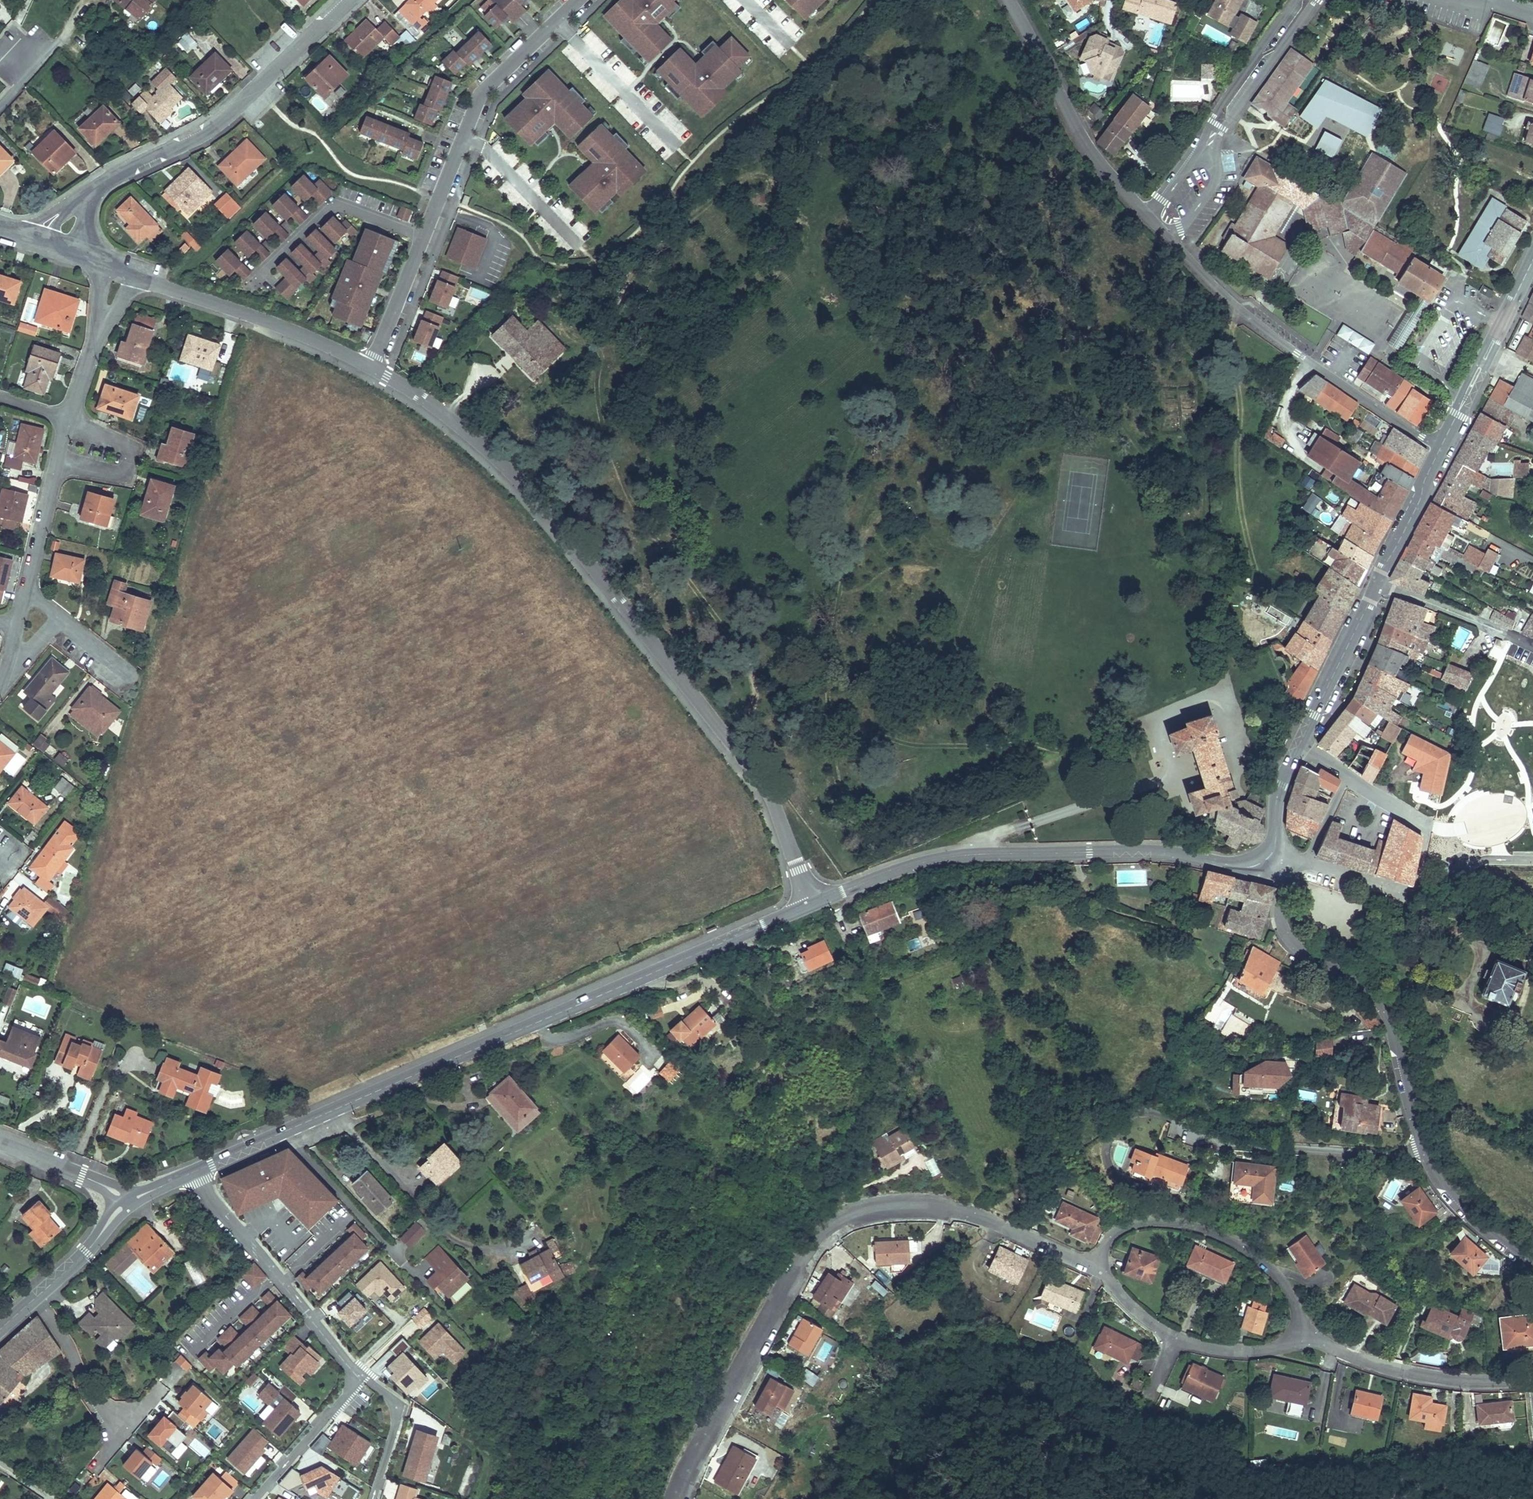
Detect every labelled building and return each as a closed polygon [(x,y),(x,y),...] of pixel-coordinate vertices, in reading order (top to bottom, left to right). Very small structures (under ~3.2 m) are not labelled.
[(141,19),(153,3),(149,0),(118,0),(141,19)] [(309,0),(286,0),(294,8),(300,2),(303,6),(309,0)] [(435,2),(437,0),(411,0),(401,10),(401,9),(400,10),(420,30),(429,22),(425,17),(423,19),(420,17),(427,10),(435,2)] [(485,16),(497,28),(508,18),(513,23),(520,17),(504,0),(491,0),(496,5),(485,16)] [(520,17),(527,10),(522,5),(526,0),(504,0),(520,17)] [(609,19),(608,19),(625,36),(639,50),(644,55),(650,61),(650,62),(673,40),(659,26),(655,22),(663,15),(664,16),(666,15),(677,4),(674,0),(675,0),(628,0),(626,2),(616,12),(609,19)] [(808,16),(809,15),(816,9),(825,0),(790,0),(788,2),(795,9),(799,6),(808,16)] [(1075,11),(1092,1),(1092,0),(1068,0),(1075,11)] [(1124,8),(1131,11),(1134,0),(1126,0),(1124,8)] [(1178,4),(1165,0),(1164,0),(1163,1),(1161,1),(1161,0),(1134,0),(1131,11),(1172,24),(1178,4)] [(1231,26),(1228,33),(1247,42),(1258,19),(1237,10),(1242,0),(1213,0),(1206,14),(1231,26)] [(435,2),(427,10),(430,13),(438,5),(435,2)] [(677,4),(666,15),(670,19),(681,8),(677,4)] [(795,9),(805,19),(808,16),(799,6),(795,9)] [(605,15),(609,19),(616,12),(612,8),(605,15)] [(809,15),(813,19),(819,13),(816,9),(809,15)] [(400,10),(395,14),(417,37),(422,32),(420,30),(400,10)] [(655,22),(659,26),(666,19),(664,16),(663,15),(655,22)] [(362,58),(379,42),(386,50),(400,36),(387,21),(378,30),(370,21),(354,37),(352,35),(346,41),(362,58)] [(492,43),(480,31),(469,42),(481,54),(492,43)] [(1090,38),(1081,59),(1087,61),(1091,73),(1102,77),(1108,64),(1116,68),(1123,52),(1106,45),(1108,42),(1108,40),(1096,35),(1090,38)] [(189,52),(197,44),(190,36),(181,44),(189,52)] [(639,50),(625,36),(621,40),(635,54),(639,50)] [(657,70),(658,70),(664,77),(669,82),(682,95),(698,113),(699,113),(706,105),(717,95),(724,88),(736,77),(741,72),(742,71),(739,68),(744,62),(750,57),(732,38),(720,49),(716,45),(705,55),(704,57),(703,57),(705,59),(697,66),(694,62),(680,48),(657,70)] [(702,52),(705,55),(716,45),(713,41),(702,52)] [(481,54),(469,42),(457,53),(467,63),(469,65),(481,54)] [(1108,42),(1106,45),(1123,52),(1121,48),(1108,42)] [(1283,62),(1253,103),(1259,107),(1263,106),(1269,111),(1269,115),(1275,119),(1285,125),(1296,110),(1286,102),(1286,99),(1289,94),(1292,94),(1298,86),(1292,82),(1298,73),(1304,77),(1313,65),(1292,49),(1283,62)] [(455,50),(443,62),(455,74),(467,63),(457,53),(455,50)] [(216,53),(191,77),(203,89),(213,80),(212,79),(215,77),(220,82),(232,70),(216,53)] [(650,61),(644,55),(640,59),(646,65),(650,61)] [(703,57),(704,57),(701,55),(694,62),(697,66),(705,59),(703,57)] [(325,97),(348,75),(330,56),(322,64),(324,66),(309,80),(325,97)] [(750,57),(744,62),(748,66),(753,61),(750,57)] [(1474,61),(1464,82),(1478,89),(1488,67),(1474,61)] [(324,66),(322,64),(320,62),(305,77),(309,80),(324,66)] [(1116,68),(1108,64),(1102,77),(1114,73),(1116,68)] [(1209,71),(1208,77),(1215,77),(1215,65),(1203,65),(1203,71),(1209,71)] [(548,69),(541,76),(545,80),(552,73),(548,69)] [(664,77),(658,70),(654,74),(660,80),(664,77)] [(741,72),(736,77),(739,81),(745,76),(741,72)] [(527,98),(509,115),(534,141),(545,131),(547,129),(546,127),(553,120),(557,123),(571,138),(594,116),(593,115),(587,109),(582,104),(569,90),(552,73),(545,80),(534,91),(527,98)] [(1509,95),(1526,100),(1532,102),(1532,80),(1516,74),(1509,95)] [(453,82),(437,76),(431,90),(447,97),(453,82)] [(213,80),(203,89),(207,93),(220,82),(215,77),(212,79),(213,80)] [(1382,110),(1325,81),(1298,116),(1311,127),(1324,111),(1370,134),(1382,110)] [(682,95),(669,82),(665,86),(678,99),(682,95)] [(158,118),(168,108),(169,109),(170,108),(181,97),(168,83),(160,91),(163,94),(160,97),(157,94),(153,98),(146,91),(133,104),(142,114),(148,108),(158,118)] [(530,87),(523,94),(527,98),(534,91),(530,87)] [(586,100),(573,87),(569,90),(582,104),(586,100)] [(724,88),(717,95),(720,99),(728,92),(724,88)] [(431,90),(425,105),(437,110),(441,111),(447,97),(431,90)] [(1460,90),(1455,103),(1460,105),(1466,92),(1460,90)] [(1114,155),(1150,108),(1139,99),(1134,95),(1098,142),(1114,155)] [(84,112),(90,119),(100,110),(94,103),(84,112)] [(425,105),(421,104),(415,119),(431,125),(437,110),(425,105)] [(597,112),(591,105),(587,109),(593,115),(597,112)] [(706,105),(699,113),(702,116),(710,109),(706,105)] [(90,119),(80,129),(95,146),(110,132),(108,130),(118,120),(105,106),(100,110),(90,119)] [(158,118),(161,122),(172,111),(170,108),(169,109),(168,108),(158,118)] [(1324,111),(1311,127),(1314,129),(1325,116),(1368,137),(1370,134),(1324,111)] [(1493,141),(1495,137),(1497,138),(1498,135),(1499,135),(1505,118),(1489,113),(1484,130),(1489,132),(1486,139),(1493,141)] [(509,115),(505,119),(530,145),(534,141),(509,115)] [(380,126),(364,119),(359,132),(375,138),(380,126)] [(108,130),(110,132),(111,133),(121,123),(118,120),(108,130)] [(547,129),(549,131),(557,123),(553,120),(546,127),(547,129)] [(611,127),(605,120),(601,124),(607,130),(611,127)] [(601,123),(578,145),(592,160),(596,164),(588,171),(586,169),(573,182),(599,208),(610,198),(617,191),(624,184),(635,174),(642,166),(626,149),(613,136),(607,130),(601,124),(601,123)] [(389,144),(394,132),(380,126),(375,138),(389,144)] [(55,131),(34,152),(55,174),(76,153),(55,131)] [(534,141),(538,145),(549,134),(545,131),(534,141)] [(408,141),(409,137),(394,132),(389,144),(404,150),(408,141)] [(629,145),(616,132),(613,136),(626,149),(629,145)] [(1341,142),(1324,132),(1314,150),(1332,159),(1341,142)] [(248,139),(233,153),(235,156),(250,142),(248,139)] [(418,159),(423,147),(408,141),(404,150),(403,153),(418,159)] [(238,185),(266,159),(250,142),(235,156),(233,153),(220,166),(238,185)] [(14,160),(0,146),(0,174),(14,160)] [(1430,301),(1444,278),(1443,277),(1449,269),(1433,259),(1428,268),(1413,259),(1419,249),(1401,237),(1399,239),(1396,244),(1373,230),(1375,227),(1370,224),(1403,169),(1369,150),(1338,201),(1326,194),(1321,195),(1271,165),(1259,186),(1260,187),(1237,225),(1233,223),(1224,238),(1228,241),(1223,249),(1254,269),(1257,265),(1264,263),(1272,267),(1276,260),(1280,262),(1290,246),(1274,236),(1278,230),(1290,209),(1289,209),(1294,201),(1301,206),(1305,208),(1310,231),(1328,226),(1330,236),(1344,232),(1354,230),(1356,232),(1355,234),(1356,242),(1363,246),(1361,250),(1398,273),(1402,275),(1400,278),(1398,281),(1423,297),(1430,301)] [(1222,156),(1223,172),(1235,171),(1233,155),(1222,156)] [(592,160),(585,167),(586,169),(588,171),(596,164),(592,160)] [(639,177),(646,170),(642,166),(635,174),(639,177)] [(189,168),(175,182),(178,186),(193,171),(189,168)] [(189,214),(212,192),(193,171),(178,186),(175,182),(167,191),(168,192),(182,206),(189,214)] [(314,184),(305,175),(291,189),(306,204),(311,199),(318,207),(333,192),(320,179),(314,184)] [(570,186),(595,212),(599,208),(573,182),(570,186)] [(620,195),(627,188),(624,184),(617,191),(620,195)] [(307,214),(285,191),(271,204),(286,219),(291,214),(298,222),(307,214)] [(168,192),(164,195),(178,210),(182,206),(168,192)] [(230,217),(241,206),(228,193),(217,204),(230,217)] [(467,205),(470,197),(465,195),(462,203),(467,205)] [(132,197),(119,210),(130,222),(131,221),(133,223),(127,229),(140,242),(147,235),(152,241),(163,230),(132,197)] [(603,212),(614,201),(610,198),(599,208),(603,212)] [(1501,264),(1527,221),(1493,200),(1460,253),(1474,262),(1477,256),(1484,261),(1487,256),(1501,264)] [(1290,209),(1278,230),(1284,234),(1301,206),(1294,201),(1289,209),(1290,209)] [(403,206),(398,218),(407,221),(412,210),(403,206)] [(288,235),(265,212),(251,226),(266,241),(271,236),(279,244),(288,235)] [(333,216),(322,228),(336,242),(347,231),(352,236),(358,231),(347,220),(342,225),(333,216)] [(1375,227),(1373,230),(1396,244),(1399,239),(1376,225),(1375,227)] [(395,239),(367,228),(354,261),(349,259),(333,299),(340,301),(337,308),(334,316),(349,322),(360,326),(362,327),(375,293),(371,291),(373,285),(370,284),(376,269),(382,272),(395,239)] [(487,239),(459,228),(455,238),(458,239),(457,243),(454,242),(448,257),(475,268),(487,239)] [(287,258),(278,267),(288,277),(277,288),(288,299),(299,288),(296,285),(304,277),(307,280),(310,283),(317,276),(314,273),(311,270),(319,262),(322,265),(325,268),(331,262),(328,259),(325,256),(334,247),(316,229),(307,238),(321,251),(315,257),(301,243),(292,252),(306,266),(300,272),(287,258)] [(1354,230),(1344,232),(1348,250),(1357,256),(1361,250),(1363,246),(1356,242),(1355,234),(1356,232),(1354,230)] [(270,255),(248,232),(234,246),(249,261),(254,256),(261,264),(270,255)] [(387,274),(400,241),(395,239),(382,272),(376,269),(370,284),(373,285),(371,291),(375,293),(383,272),(387,274)] [(191,244),(194,248),(199,244),(195,240),(191,244)] [(185,253),(191,248),(186,244),(181,249),(185,253)] [(328,259),(337,250),(334,247),(325,256),(328,259)] [(251,273),(228,251),(214,264),(229,279),(234,274),(242,282),(251,273)] [(1474,262),(1494,275),(1501,264),(1487,256),(1484,261),(1477,256),(1474,262)] [(1257,265),(1254,269),(1270,278),(1280,262),(1276,260),(1272,267),(1264,263),(1257,265)] [(314,273),(322,265),(319,262),(311,270),(314,273)] [(460,277),(447,272),(443,281),(440,280),(439,280),(430,301),(447,308),(460,277)] [(14,303),(21,282),(4,276),(3,279),(0,278),(0,299),(14,303)] [(296,285),(299,288),(307,280),(304,277),(296,285)] [(1483,284),(1479,290),(1490,297),(1494,291),(1483,284)] [(471,287),(468,296),(486,301),(488,292),(471,287)] [(46,289),(36,320),(65,330),(73,308),(77,310),(80,300),(46,289)] [(1407,314),(1389,343),(1399,350),(1425,309),(1430,301),(1423,297),(1411,316),(1407,314)] [(1523,318),(1532,323),(1532,298),(1523,318)] [(333,299),(331,305),(337,308),(340,301),(333,299)] [(77,310),(73,308),(65,330),(69,331),(77,310)] [(414,341),(431,348),(444,317),(429,311),(425,320),(424,320),(423,319),(414,341)] [(151,340),(154,331),(153,330),(156,320),(139,314),(135,325),(134,324),(127,346),(122,344),(118,359),(142,367),(148,346),(151,340)] [(512,316),(492,334),(534,379),(565,350),(538,321),(527,331),(512,316)] [(18,330),(36,336),(39,326),(21,320),(18,330)] [(349,322),(348,326),(358,331),(360,326),(349,322)] [(1343,322),(1336,333),(1367,353),(1374,343),(1343,322)] [(220,345),(190,335),(182,359),(212,369),(211,375),(217,377),(221,364),(215,362),(220,345)] [(1528,335),(1522,346),(1526,348),(1531,337),(1528,335)] [(1519,354),(1532,361),(1532,338),(1531,337),(1526,348),(1522,346),(1519,354)] [(45,393),(50,377),(52,372),(56,373),(62,354),(34,345),(28,364),(32,366),(31,371),(25,387),(45,393)] [(1371,357),(1365,367),(1372,372),(1378,362),(1371,357)] [(1365,367),(1358,378),(1385,396),(1387,392),(1393,396),(1386,405),(1397,412),(1413,388),(1415,386),(1397,375),(1396,376),(1392,374),(1393,372),(1391,370),(1378,362),(1372,372),(1365,367)] [(1523,373),(1516,387),(1502,380),(1492,398),(1505,405),(1515,411),(1532,420),(1532,379),(1523,373)] [(1315,375),(1299,389),(1315,399),(1327,382),(1315,375)] [(139,395),(107,385),(100,404),(115,409),(114,412),(132,418),(139,395)] [(1336,404),(1344,394),(1330,385),(1323,395),(1336,404)] [(1397,412),(1397,413),(1418,426),(1434,402),(1413,388),(1397,412)] [(1345,420),(1349,414),(1352,410),(1354,411),(1359,404),(1344,394),(1336,404),(1331,411),(1345,420)] [(1480,420),(1474,431),(1498,442),(1507,426),(1497,421),(1505,405),(1492,398),(1480,420)] [(1505,405),(1497,421),(1507,426),(1515,411),(1505,405)] [(1349,414),(1345,420),(1355,426),(1356,427),(1360,421),(1349,414)] [(23,459),(36,462),(44,430),(23,425),(15,457),(8,455),(6,465),(21,468),(23,459)] [(1280,447),(1285,441),(1274,433),(1276,428),(1269,426),(1264,437),(1280,447)] [(1356,443),(1363,432),(1356,427),(1355,426),(1347,437),(1356,443)] [(185,465),(194,434),(174,428),(169,445),(163,443),(158,460),(164,462),(165,459),(185,465)] [(1395,428),(1385,445),(1419,467),(1428,450),(1395,428)] [(1326,430),(1322,437),(1335,446),(1339,438),(1326,430)] [(1478,472),(1490,449),(1494,451),(1498,442),(1474,431),(1458,461),(1477,471),(1478,472)] [(1313,448),(1309,455),(1327,468),(1337,474),(1332,482),(1361,502),(1374,510),(1390,520),(1408,489),(1382,475),(1377,472),(1367,489),(1350,478),(1360,461),(1335,446),(1322,437),(1314,433),(1307,444),(1313,448)] [(1377,440),(1369,452),(1377,457),(1385,445),(1377,440)] [(1385,445),(1377,457),(1388,463),(1414,478),(1419,467),(1385,445)] [(1458,461),(1436,503),(1467,520),(1472,511),(1460,505),(1464,497),(1471,483),(1477,471),(1458,461)] [(1388,463),(1382,475),(1408,489),(1414,478),(1388,463)] [(1516,464),(1516,477),(1530,476),(1529,463),(1516,464)] [(1327,468),(1322,475),(1332,482),(1337,474),(1327,468)] [(1477,471),(1471,483),(1479,487),(1485,475),(1478,472),(1477,471)] [(1301,483),(1309,488),(1314,479),(1307,474),(1301,483)] [(1485,490),(1482,495),(1490,499),(1493,494),(1492,493),(1492,492),(1513,496),(1515,478),(1492,479),(1485,475),(1479,487),(1485,490)] [(144,513),(165,520),(175,486),(152,479),(146,499),(148,500),(144,513)] [(29,494),(4,488),(0,504),(0,524),(4,525),(5,518),(18,521),(22,522),(29,494)] [(1311,491),(1301,507),(1311,513),(1321,497),(1311,491)] [(89,492),(82,518),(107,525),(115,499),(89,492)] [(1478,504),(1464,497),(1460,505),(1472,511),(1474,512),(1478,504)] [(1361,502),(1357,510),(1369,518),(1374,510),(1361,502)] [(1436,503),(1418,535),(1441,547),(1453,524),(1465,530),(1470,522),(1467,520),(1436,503)] [(1378,540),(1390,520),(1374,510),(1369,518),(1357,510),(1348,505),(1343,515),(1349,520),(1378,540)] [(107,525),(82,518),(81,520),(111,529),(115,516),(110,515),(107,525)] [(18,521),(5,518),(4,525),(3,527),(16,530),(18,521)] [(1371,555),(1378,540),(1349,520),(1341,535),(1345,538),(1371,555)] [(1297,531),(1301,526),(1294,521),(1290,527),(1297,531)] [(1357,586),(1365,568),(1339,551),(1320,539),(1317,537),(1312,533),(1303,549),(1330,568),(1357,586)] [(1418,535),(1411,547),(1430,558),(1434,550),(1436,550),(1441,553),(1440,555),(1450,560),(1451,559),(1457,561),(1478,573),(1481,567),(1475,564),(1469,561),(1441,547),(1418,535)] [(1365,568),(1371,555),(1345,538),(1339,551),(1365,568)] [(58,550),(60,541),(52,539),(50,548),(58,550)] [(1411,547),(1405,559),(1426,569),(1432,573),(1433,571),(1436,565),(1438,562),(1430,558),(1411,547)] [(1475,549),(1469,561),(1475,564),(1481,552),(1475,549)] [(1490,572),(1500,554),(1490,549),(1487,556),(1481,567),(1490,572)] [(1481,552),(1475,564),(1481,567),(1487,556),(1481,552)] [(85,560),(57,554),(52,576),(76,581),(78,574),(81,575),(85,560)] [(13,560),(0,556),(0,602),(2,603),(13,560)] [(1405,559),(1392,580),(1425,594),(1431,583),(1421,578),(1426,569),(1405,559)] [(1436,565),(1433,571),(1440,575),(1443,569),(1436,565)] [(1345,612),(1357,586),(1330,568),(1315,592),(1319,595),(1345,612)] [(112,620),(123,624),(125,619),(144,625),(152,602),(124,593),(127,585),(117,581),(110,604),(116,606),(112,620)] [(1319,595),(1296,633),(1324,652),(1345,612),(1319,595)] [(1387,622),(1387,623),(1424,639),(1428,624),(1421,621),(1426,608),(1396,597),(1387,622)] [(1503,614),(1496,610),(1492,621),(1499,624),(1503,614)] [(1503,614),(1499,624),(1513,630),(1516,622),(1503,614)] [(1522,633),(1531,636),(1532,637),(1532,617),(1522,633)] [(144,625),(125,619),(123,624),(143,630),(144,625)] [(1407,647),(1410,641),(1416,643),(1415,645),(1431,652),(1435,643),(1430,641),(1424,639),(1387,623),(1383,634),(1397,640),(1396,643),(1407,647)] [(1428,624),(1424,639),(1430,641),(1435,626),(1428,624)] [(1296,632),(1285,647),(1293,653),(1316,670),(1325,653),(1324,652),(1296,633),(1296,632)] [(1383,634),(1379,644),(1404,654),(1404,655),(1407,657),(1411,649),(1407,647),(1396,643),(1397,640),(1383,634)] [(1379,644),(1370,664),(1393,676),(1402,659),(1406,661),(1408,657),(1407,657),(1404,655),(1404,654),(1379,644)] [(1299,703),(1316,670),(1293,653),(1291,656),(1293,661),(1298,665),(1286,683),(1287,686),(1284,691),(1299,703)] [(53,659),(26,691),(34,698),(25,708),(39,720),(53,703),(47,699),(69,672),(53,659)] [(1395,698),(1400,690),(1405,692),(1410,684),(1393,676),(1370,664),(1364,679),(1358,688),(1390,706),(1390,705),(1395,698)] [(1467,689),(1472,673),(1448,664),(1448,665),(1442,679),(1465,688),(1467,689)] [(1450,689),(1445,701),(1460,708),(1465,688),(1442,679),(1419,669),(1416,673),(1450,689)] [(102,696),(90,687),(74,708),(75,709),(102,731),(103,732),(118,714),(100,699),(102,696)] [(1358,688),(1354,697),(1377,713),(1385,718),(1390,711),(1389,710),(1389,707),(1390,706),(1358,688)] [(100,699),(118,714),(120,711),(102,696),(100,699)] [(1354,697),(1345,709),(1360,719),(1359,720),(1370,728),(1372,726),(1369,724),(1377,713),(1354,697)] [(98,736),(102,731),(75,709),(71,714),(98,736)] [(1345,709),(1327,733),(1344,746),(1345,745),(1348,741),(1350,742),(1352,739),(1353,737),(1352,736),(1357,730),(1364,736),(1370,728),(1359,720),(1360,719),(1345,709)] [(1390,722),(1396,726),(1402,718),(1390,711),(1385,718),(1390,722)] [(1207,788),(1190,794),(1196,812),(1210,807),(1217,804),(1218,807),(1232,808),(1232,807),(1227,794),(1230,793),(1231,795),(1235,794),(1234,789),(1232,790),(1214,734),(1218,733),(1212,715),(1186,722),(1188,727),(1171,734),(1177,753),(1194,747),(1207,788)] [(1390,722),(1382,736),(1392,742),(1400,728),(1396,726),(1390,722)] [(1327,733),(1319,744),(1335,756),(1344,746),(1327,733)] [(2,734),(0,736),(0,742),(9,749),(14,743),(2,734)] [(1422,762),(1420,766),(1421,767),(1425,768),(1420,790),(1441,795),(1450,753),(1412,734),(1402,752),(1422,762)] [(34,744),(44,752),(50,744),(46,741),(48,739),(42,735),(34,744)] [(1347,747),(1350,750),(1356,742),(1352,739),(1350,742),(1348,741),(1345,745),(1347,747)] [(15,753),(9,749),(0,742),(0,772),(15,753)] [(1356,742),(1350,750),(1356,754),(1362,745),(1356,742)] [(1347,747),(1338,758),(1349,766),(1361,776),(1375,750),(1362,744),(1362,745),(1356,754),(1350,750),(1347,747)] [(1375,750),(1361,776),(1371,783),(1386,755),(1375,750)] [(16,753),(7,764),(15,771),(24,760),(16,753)] [(69,760),(61,753),(56,759),(64,766),(69,760)] [(1302,765),(1295,781),(1313,788),(1315,783),(1319,784),(1324,785),(1336,791),(1341,781),(1320,769),(1318,774),(1302,765)] [(56,788),(68,798),(77,788),(64,778),(56,788)] [(1319,822),(1328,804),(1313,798),(1316,790),(1313,788),(1295,781),(1287,807),(1288,808),(1319,822)] [(22,787),(10,803),(35,823),(48,808),(22,787)] [(1413,805),(1416,799),(1403,791),(1399,797),(1413,805)] [(1236,801),(1239,809),(1239,810),(1248,815),(1255,806),(1246,801),(1245,801),(1236,801)] [(1265,811),(1255,806),(1248,815),(1239,810),(1239,809),(1233,806),(1232,807),(1232,808),(1218,807),(1217,810),(1216,819),(1215,822),(1217,823),(1216,826),(1223,830),(1221,833),(1228,836),(1226,842),(1237,847),(1241,839),(1249,843),(1250,840),(1253,842),(1260,839),(1264,832),(1261,825),(1258,823),(1265,811)] [(1311,839),(1319,822),(1288,808),(1287,828),(1311,839)] [(1216,819),(1217,810),(1210,809),(1209,817),(1216,819)] [(1395,819),(1387,844),(1385,849),(1377,876),(1411,885),(1412,885),(1422,836),(1395,819)] [(1337,838),(1341,825),(1332,822),(1316,855),(1377,876),(1385,849),(1381,848),(1382,845),(1378,844),(1376,851),(1337,838)] [(80,834),(65,823),(59,832),(60,832),(57,836),(56,835),(52,840),(42,854),(44,856),(34,869),(42,876),(36,884),(48,893),(54,885),(49,881),(57,870),(63,874),(70,864),(65,860),(74,848),(69,844),(72,840),(74,842),(80,834)] [(1381,848),(1385,849),(1387,844),(1379,840),(1378,844),(1382,845),(1381,848)] [(34,869),(44,856),(42,854),(31,868),(34,869)] [(1212,903),(1215,890),(1229,894),(1234,877),(1207,871),(1200,895),(1199,899),(1212,903)] [(1246,897),(1251,881),(1234,877),(1229,894),(1246,898),(1246,897)] [(1251,881),(1246,897),(1270,902),(1275,888),(1251,881)] [(25,888),(10,907),(34,926),(47,909),(67,924),(70,911),(69,910),(57,900),(50,895),(44,903),(25,888)] [(64,892),(57,900),(69,910),(73,900),(64,892)] [(1265,918),(1270,902),(1246,897),(1246,898),(1242,911),(1265,918)] [(870,942),(879,939),(876,931),(901,922),(893,901),(875,908),(869,910),(868,910),(859,913),(867,935),(867,934),(870,942)] [(1230,907),(1224,925),(1258,937),(1265,918),(1242,911),(1230,907)] [(804,957),(798,960),(803,972),(832,958),(824,941),(812,946),(813,948),(810,950),(802,954),(804,957)] [(1263,993),(1281,962),(1253,947),(1251,951),(1248,950),(1245,958),(1247,959),(1243,969),(1239,979),(1263,993)] [(1488,978),(1481,993),(1484,995),(1483,997),(1492,1000),(1493,998),(1507,1005),(1514,989),(1518,991),(1522,981),(1521,981),(1526,970),(1497,958),(1491,970),(1487,968),(1483,976),(1488,978)] [(8,964),(5,971),(20,977),(22,970),(8,964)] [(776,976),(785,992),(794,987),(786,971),(776,976)] [(24,979),(39,984),(41,977),(27,972),(24,979)] [(18,990),(9,986),(2,1003),(11,1007),(18,990)] [(1357,1008),(1369,1028),(1380,1027),(1381,1023),(1368,1002),(1363,998),(1357,1008)] [(665,1013),(678,1010),(676,1002),(663,1004),(665,1013)] [(681,1039),(682,1038),(689,1045),(701,1035),(702,1036),(711,1028),(709,1024),(714,1020),(701,1006),(689,1017),(690,1018),(684,1024),(682,1021),(672,1030),(681,1039)] [(653,1020),(664,1014),(661,1007),(649,1012),(653,1020)] [(37,1054),(32,1052),(35,1045),(38,1046),(41,1037),(13,1026),(7,1042),(0,1039),(0,1055),(2,1056),(11,1059),(15,1060),(17,1061),(26,1065),(30,1066),(31,1067),(37,1054)] [(1354,1035),(1356,1045),(1380,1041),(1379,1032),(1354,1035)] [(77,1039),(66,1035),(55,1061),(74,1068),(77,1061),(82,1063),(80,1070),(93,1075),(104,1048),(106,1045),(95,1041),(94,1044),(84,1040),(81,1046),(75,1044),(77,1039)] [(619,1035),(604,1050),(626,1072),(641,1057),(619,1035)] [(1315,1037),(1314,1055),(1332,1056),(1333,1038),(1315,1037)] [(552,1055),(565,1052),(563,1046),(551,1048),(552,1055)] [(193,1093),(188,1104),(206,1112),(213,1095),(207,1093),(212,1081),(217,1084),(221,1075),(203,1068),(199,1076),(179,1067),(181,1063),(169,1058),(156,1089),(174,1096),(177,1087),(179,1082),(195,1089),(193,1093)] [(1231,1070),(1232,1092),(1249,1091),(1249,1084),(1287,1083),(1287,1059),(1242,1060),(1242,1070),(1231,1070)] [(636,1094),(653,1076),(644,1067),(627,1085),(636,1094)] [(93,1075),(80,1070),(78,1074),(92,1079),(93,1075)] [(518,1123),(537,1107),(509,1077),(491,1093),(518,1123)] [(212,1081),(207,1093),(213,1095),(216,1096),(221,1085),(217,1084),(212,1081)] [(193,1093),(195,1089),(179,1082),(177,1087),(193,1093)] [(1297,1098),(1315,1100),(1316,1091),(1298,1089),(1297,1098)] [(518,1123),(491,1093),(487,1097),(518,1131),(540,1112),(537,1107),(518,1123)] [(8,1103),(9,1096),(0,1094),(0,1101),(8,1103)] [(1341,1094),(1339,1105),(1343,1105),(1340,1126),(1366,1130),(1366,1128),(1376,1130),(1376,1129),(1380,1109),(1380,1107),(1364,1104),(1365,1098),(1341,1094)] [(124,1118),(134,1122),(137,1117),(138,1114),(127,1109),(124,1118)] [(115,1114),(108,1133),(127,1141),(129,1138),(145,1144),(153,1123),(137,1117),(134,1122),(124,1118),(115,1114)] [(883,1137),(873,1142),(886,1166),(901,1157),(900,1155),(916,1145),(907,1128),(889,1138),(891,1141),(886,1143),(883,1137)] [(145,1144),(129,1138),(127,1141),(144,1148),(145,1144)] [(461,1163),(444,1143),(429,1157),(431,1159),(429,1161),(420,1167),(427,1175),(429,1173),(437,1182),(449,1171),(451,1172),(461,1163)] [(901,1157),(886,1166),(887,1168),(919,1150),(916,1145),(900,1155),(901,1157)] [(290,1146),(224,1176),(239,1209),(278,1190),(310,1225),(339,1200),(290,1146)] [(1178,1190),(1188,1166),(1157,1154),(1156,1157),(1136,1150),(1129,1168),(1149,1175),(1148,1179),(1178,1190)] [(932,1174),(939,1171),(934,1157),(926,1160),(932,1174)] [(1237,1162),(1232,1197),(1272,1202),(1276,1167),(1237,1162)] [(1129,1168),(1128,1171),(1148,1179),(1149,1175),(1129,1168)] [(393,1199),(367,1170),(353,1183),(364,1195),(362,1197),(377,1213),(393,1199)] [(429,1173),(427,1175),(436,1185),(451,1172),(449,1171),(437,1182),(429,1173)] [(830,1196),(834,1205),(846,1201),(842,1191),(839,1186),(831,1189),(830,1192),(830,1196)] [(1419,1188),(1402,1200),(1418,1223),(1436,1211),(1419,1188)] [(39,1201),(23,1215),(35,1229),(30,1232),(43,1246),(61,1231),(49,1217),(52,1215),(39,1201)] [(1075,1226),(1072,1233),(1088,1241),(1094,1228),(1098,1219),(1064,1203),(1056,1220),(1071,1226),(1072,1225),(1075,1226)] [(402,1238),(410,1246),(425,1231),(423,1229),(428,1224),(420,1216),(415,1221),(417,1224),(402,1238)] [(317,1283),(323,1290),(371,1245),(364,1238),(369,1234),(357,1220),(351,1226),(356,1232),(310,1275),(306,1269),(299,1274),(311,1288),(317,1283)] [(154,1273),(175,1252),(148,1224),(107,1264),(119,1276),(138,1257),(154,1273)] [(1095,1229),(1094,1228),(1088,1241),(1095,1244),(1101,1232),(1102,1232),(1103,1229),(1097,1226),(1095,1229)] [(1306,1235),(1292,1245),(1311,1273),(1325,1263),(1306,1235)] [(1465,1237),(1451,1253),(1458,1259),(1460,1256),(1475,1269),(1487,1256),(1465,1237)] [(547,1242),(550,1248),(553,1252),(559,1249),(554,1239),(547,1242)] [(911,1261),(909,1240),(896,1241),(897,1243),(892,1243),(892,1241),(875,1242),(876,1263),(883,1263),(911,1261)] [(1306,1276),(1311,1273),(1292,1245),(1289,1247),(1299,1261),(1296,1263),(1306,1276)] [(1196,1246),(1188,1264),(1225,1282),(1234,1263),(1196,1246)] [(468,1278),(439,1247),(427,1258),(438,1271),(428,1280),(435,1288),(438,1284),(441,1288),(449,1296),(468,1278)] [(1000,1247),(990,1269),(1018,1282),(1028,1260),(1000,1247)] [(571,1262),(566,1265),(564,1263),(559,1266),(553,1252),(550,1248),(521,1264),(531,1283),(535,1291),(557,1279),(565,1275),(575,1271),(571,1262)] [(1133,1248),(1125,1272),(1151,1281),(1160,1257),(1133,1248)] [(1500,1260),(1487,1256),(1475,1269),(1500,1271),(1500,1260)] [(186,1260),(193,1283),(204,1280),(197,1257),(186,1260)] [(383,1260),(357,1284),(368,1296),(374,1290),(376,1292),(381,1288),(389,1298),(405,1283),(383,1260)] [(241,1275),(254,1287),(267,1275),(254,1262),(241,1275)] [(1225,1282),(1188,1264),(1186,1267),(1224,1285),(1225,1282)] [(881,1270),(876,1274),(883,1283),(888,1279),(881,1270)] [(848,1279),(839,1274),(837,1278),(835,1277),(829,1274),(814,1296),(830,1307),(835,1298),(838,1300),(849,1283),(847,1281),(848,1279)] [(1071,1289),(1059,1284),(1061,1282),(1048,1277),(1041,1295),(1053,1300),(1052,1301),(1050,1300),(1047,1308),(1061,1314),(1064,1307),(1077,1312),(1086,1292),(1072,1287),(1071,1289)] [(876,1279),(869,1286),(875,1292),(882,1285),(876,1279)] [(1397,1306),(1377,1293),(1371,1293),(1356,1284),(1347,1299),(1364,1309),(1363,1313),(1370,1313),(1386,1323),(1397,1306)] [(528,1286),(514,1294),(521,1306),(535,1298),(528,1286)] [(291,1314),(268,1291),(262,1296),(271,1306),(262,1315),(253,1306),(241,1317),(250,1327),(240,1336),(231,1326),(219,1338),(228,1347),(224,1352),(220,1348),(211,1356),(206,1351),(199,1357),(212,1370),(217,1364),(224,1371),(234,1362),(237,1365),(291,1314)] [(349,1291),(338,1302),(343,1308),(338,1313),(353,1328),(361,1320),(358,1317),(366,1310),(349,1291)] [(97,1310),(109,1298),(103,1293),(97,1299),(97,1310)] [(123,1337),(135,1325),(109,1298),(97,1310),(101,1314),(96,1318),(90,1313),(80,1323),(92,1336),(98,1330),(102,1334),(96,1340),(105,1348),(115,1338),(123,1337)] [(838,1300),(835,1298),(830,1307),(833,1309),(838,1300)] [(1364,1309),(1347,1299),(1345,1301),(1363,1313),(1364,1309)] [(1248,1305),(1241,1328),(1262,1334),(1269,1312),(1248,1305)] [(1423,1320),(1422,1325),(1450,1337),(1451,1337),(1452,1337),(1454,1336),(1456,1338),(1458,1338),(1460,1338),(1462,1337),(1464,1335),(1470,1321),(1434,1305),(1426,1321),(1423,1320)] [(421,1328),(433,1316),(424,1306),(412,1318),(421,1328)] [(1503,1347),(1532,1344),(1532,1314),(1500,1318),(1503,1347)] [(2,1402),(25,1375),(62,1350),(39,1316),(0,1351),(0,1401),(2,1402)] [(795,1335),(798,1337),(807,1320),(804,1318),(795,1335)] [(789,1344),(807,1354),(822,1328),(807,1320),(798,1337),(795,1335),(789,1344)] [(439,1324),(420,1341),(435,1357),(443,1349),(454,1361),(465,1351),(439,1324)] [(1105,1327),(1095,1347),(1097,1348),(1094,1353),(1103,1357),(1106,1352),(1128,1363),(1138,1343),(1105,1327)] [(304,1344),(293,1334),(281,1346),(291,1354),(280,1367),(300,1384),(305,1378),(301,1375),(306,1370),(310,1374),(321,1362),(317,1359),(320,1355),(309,1345),(307,1347),(305,1349),(302,1346),(304,1344)] [(403,1338),(390,1350),(398,1358),(390,1366),(396,1372),(392,1375),(407,1392),(416,1384),(425,1375),(404,1353),(411,1346),(403,1338)] [(898,1355),(903,1351),(896,1340),(891,1344),(898,1355)] [(180,1353),(174,1359),(185,1370),(191,1364),(180,1353)] [(327,1360),(320,1355),(317,1359),(321,1362),(310,1374),(313,1376),(327,1360)] [(1192,1363),(1183,1383),(1205,1394),(1204,1396),(1214,1400),(1224,1378),(1205,1369),(1204,1371),(1201,1370),(1202,1367),(1192,1363)] [(396,1372),(390,1366),(386,1369),(392,1375),(396,1372)] [(254,1372),(245,1381),(250,1386),(259,1377),(254,1372)] [(814,1385),(817,1376),(809,1373),(805,1382),(814,1385)] [(752,1405),(778,1418),(794,1388),(769,1374),(752,1405)] [(428,1379),(425,1375),(416,1384),(419,1387),(428,1379)] [(1275,1375),(1270,1396),(1290,1400),(1306,1404),(1310,1383),(1275,1375)] [(435,1380),(442,1386),(446,1383),(439,1376),(435,1380)] [(1134,1377),(1130,1386),(1140,1390),(1144,1382),(1134,1377)] [(298,1396),(285,1384),(278,1392),(269,1383),(259,1394),(270,1403),(272,1401),(278,1407),(266,1420),(264,1423),(274,1432),(291,1413),(286,1408),(290,1402),(291,1403),(298,1396)] [(1205,1394),(1183,1383),(1182,1386),(1204,1396),(1205,1394)] [(186,1407),(179,1414),(184,1419),(191,1411),(196,1415),(202,1407),(204,1409),(205,1409),(213,1400),(194,1384),(188,1392),(186,1391),(182,1396),(183,1397),(185,1398),(181,1403),(186,1407)] [(1357,1390),(1352,1412),(1377,1418),(1382,1396),(1357,1390)] [(1414,1393),(1410,1418),(1426,1420),(1442,1423),(1443,1423),(1446,1405),(1431,1403),(1432,1397),(1414,1393)] [(1306,1404),(1290,1400),(1288,1404),(1305,1408),(1306,1404)] [(272,1401),(270,1403),(259,1415),(266,1420),(278,1407),(272,1401)] [(1477,1404),(1480,1423),(1491,1422),(1512,1419),(1513,1419),(1511,1401),(1477,1404)] [(301,1411),(291,1403),(290,1402),(286,1408),(291,1413),(274,1432),(279,1436),(301,1411)] [(202,1407),(196,1415),(201,1420),(208,1412),(205,1409),(204,1409),(202,1407)] [(184,1419),(179,1414),(174,1410),(158,1429),(156,1427),(150,1434),(172,1453),(187,1435),(180,1429),(187,1421),(184,1419)] [(1377,1418),(1352,1412),(1351,1416),(1376,1422),(1377,1418)] [(1512,1419),(1491,1422),(1491,1426),(1497,1425),(1500,1427),(1511,1426),(1513,1423),(1512,1419)] [(1442,1423),(1426,1420),(1425,1428),(1440,1430),(1442,1423)] [(311,1448),(322,1455),(327,1446),(356,1465),(370,1441),(343,1424),(332,1441),(323,1433),(311,1448)] [(268,1440),(255,1428),(228,1459),(244,1473),(262,1453),(259,1450),(262,1447),(268,1440)] [(417,1433),(405,1474),(422,1479),(429,1457),(431,1457),(436,1439),(417,1433)] [(205,1459),(215,1448),(200,1435),(190,1445),(205,1459)] [(163,1458),(149,1446),(144,1453),(138,1448),(124,1464),(140,1477),(153,1461),(157,1465),(163,1458)] [(735,1446),(715,1482),(737,1494),(756,1458),(735,1446)] [(429,1457),(422,1479),(424,1480),(431,1457),(429,1457)] [(279,1484),(287,1489),(289,1491),(305,1483),(307,1488),(316,1484),(319,1492),(327,1496),(330,1492),(341,1498),(356,1498),(361,1491),(323,1467),(316,1471),(316,1472),(312,1474),(311,1473),(311,1471),(303,1475),(293,1468),(279,1484)] [(240,1482),(226,1471),(220,1478),(214,1473),(193,1496),(197,1498),(210,1498),(211,1498),(223,1498),(227,1494),(229,1495),(240,1482)] [(122,1481),(116,1488),(112,1485),(104,1494),(101,1492),(96,1498),(128,1498),(120,1492),(127,1485),(122,1481)] [(104,1494),(112,1485),(109,1483),(101,1492),(104,1494)] [(403,1483),(398,1498),(419,1498),(415,1498),(418,1488),(403,1483)] [(307,1488),(311,1496),(319,1492),(316,1484),(307,1488)]
